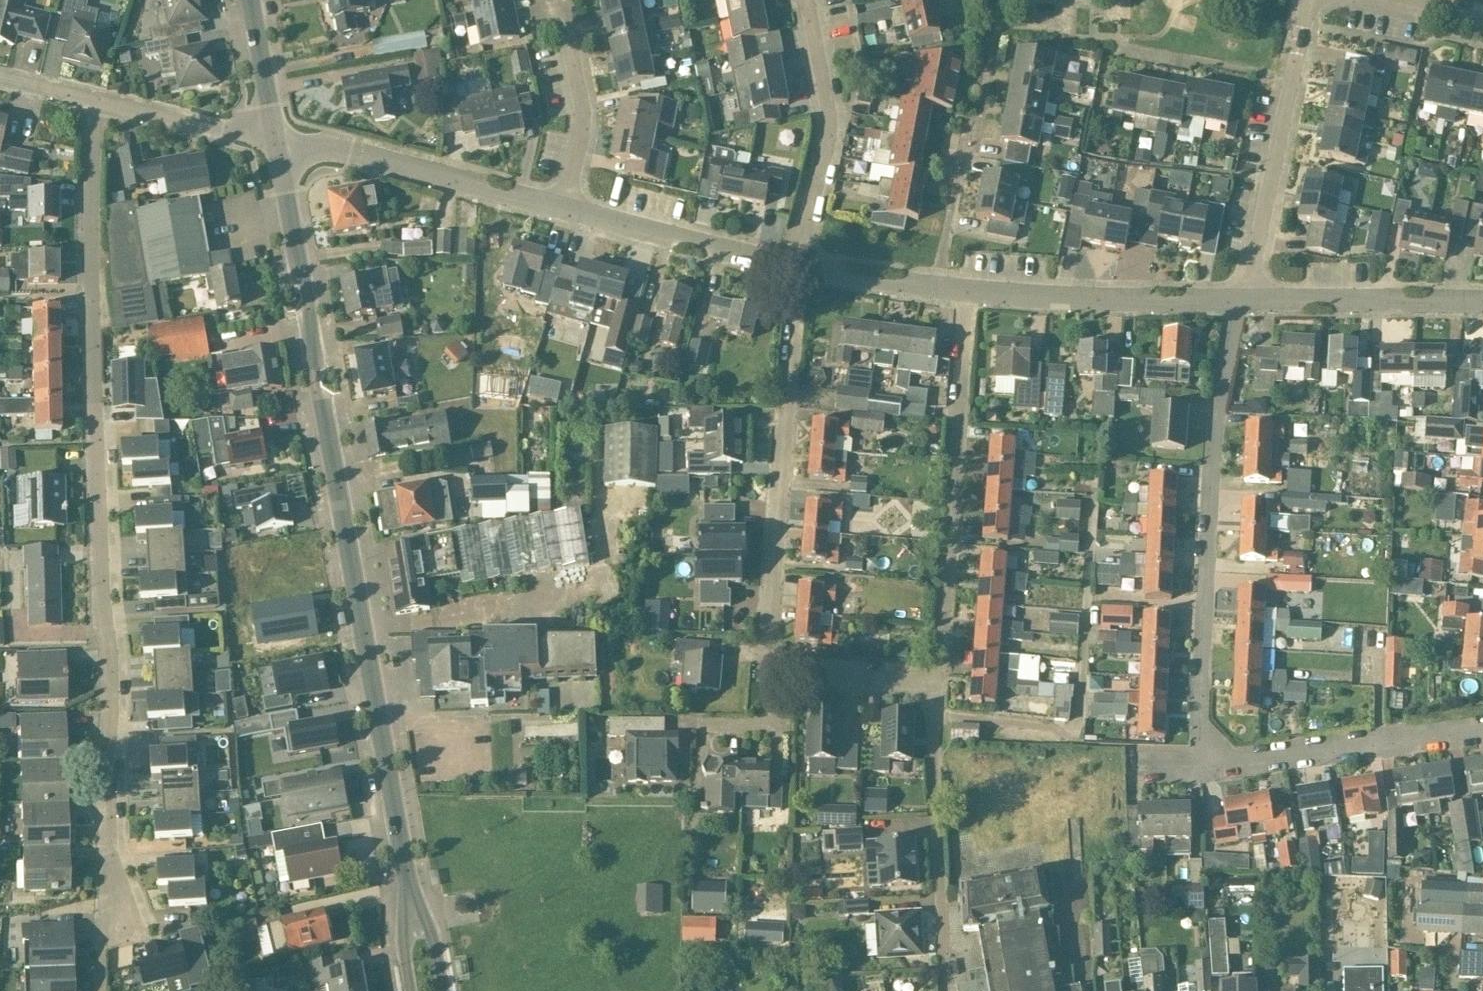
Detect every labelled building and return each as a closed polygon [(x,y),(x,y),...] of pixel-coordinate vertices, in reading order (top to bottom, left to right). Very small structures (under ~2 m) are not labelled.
[(39,6),(55,10),(58,0),(41,0),(39,6)] [(63,59),(101,68),(110,31),(95,27),(99,13),(86,10),(89,0),(65,0),(60,24),(71,27),(63,59)] [(146,47),(175,41),(175,40),(188,38),(186,26),(203,23),(206,19),(202,0),(162,0),(164,12),(157,14),(160,30),(151,31),(153,44),(145,46),(146,47)] [(366,0),(331,0),(332,5),(329,7),(331,15),(334,17),(334,20),(336,20),(339,36),(356,33),(353,16),(369,14),(366,0)] [(476,16),(514,8),(512,0),(472,0),(476,16)] [(638,0),(601,0),(604,14),(597,15),(598,22),(641,14),(638,0)] [(726,1),(730,22),(765,16),(762,0),(717,0),(718,3),(726,1)] [(903,10),(891,13),(892,21),(935,12),(933,0),(901,0),(903,10)] [(13,46),(16,36),(43,43),(49,17),(23,10),(23,7),(0,1),(0,43),(13,46)] [(520,39),(514,8),(476,16),(482,47),(520,39)] [(940,35),(935,12),(892,21),(895,30),(907,27),(910,41),(940,35)] [(600,31),(607,30),(610,43),(657,34),(666,32),(664,23),(644,27),(641,14),(598,22),(600,31)] [(730,22),(734,43),(726,44),(729,58),(760,53),(757,38),(769,36),(765,16),(730,22)] [(426,34),(425,32),(372,42),(375,59),(429,49),(445,46),(443,31),(426,34)] [(610,43),(613,58),(606,60),(608,67),(650,59),(661,56),(657,34),(610,43)] [(177,52),(175,41),(146,47),(148,59),(160,57),(164,79),(178,76),(181,90),(199,87),(203,90),(212,88),(215,84),(219,83),(211,46),(177,52)] [(1414,72),(1418,52),(1376,43),(1372,63),(1414,72)] [(526,51),(510,54),(515,76),(531,73),(526,51)] [(923,51),(922,56),(918,55),(913,79),(957,88),(962,63),(931,58),(932,53),(923,51)] [(414,57),(419,83),(438,80),(437,71),(444,70),(440,52),(414,57)] [(1012,63),(1010,74),(1051,82),(1055,59),(1019,52),(1017,64),(1012,63)] [(762,66),(760,53),(729,58),(737,94),(750,91),(785,85),(781,62),(762,66)] [(653,72),(650,59),(608,67),(609,75),(617,74),(620,89),(655,82),(667,79),(664,69),(653,72)] [(1339,66),(1336,82),(1330,80),(1328,88),(1369,97),(1374,75),(1384,77),(1386,67),(1370,63),(1368,73),(1339,66)] [(1455,76),(1441,73),(1442,66),(1433,65),(1432,71),(1424,107),(1437,110),(1435,121),(1438,122),(1435,136),(1442,138),(1445,123),(1455,76)] [(707,66),(696,68),(703,99),(714,97),(707,66)] [(393,109),(390,90),(410,86),(407,68),(361,76),(362,78),(343,82),(349,115),(374,111),(376,123),(396,119),(394,108),(393,109)] [(1457,114),(1469,117),(1478,74),(1471,72),(1469,79),(1455,76),(1445,123),(1455,125),(1457,114)] [(1013,84),(1011,97),(1047,104),(1051,82),(1010,74),(1008,83),(1013,84)] [(1482,119),(1482,75),(1478,74),(1469,117),(1482,119)] [(1065,75),(1063,85),(1080,88),(1082,78),(1065,75)] [(1121,128),(1123,117),(1136,119),(1144,77),(1136,75),(1135,82),(1119,79),(1113,115),(1110,126),(1121,128)] [(1165,88),(1150,85),(1152,78),(1144,77),(1136,119),(1149,122),(1146,133),(1156,135),(1165,88)] [(913,79),(909,102),(953,111),(957,88),(913,79)] [(1180,128),(1182,128),(1179,143),(1188,144),(1190,136),(1202,138),(1213,81),(1205,80),(1203,87),(1189,84),(1180,128)] [(1234,93),(1219,90),(1221,83),(1213,81),(1202,138),(1203,138),(1205,124),(1227,128),(1225,139),(1235,140),(1238,124),(1229,122),(1234,93)] [(1182,84),(1180,91),(1165,88),(1156,135),(1166,137),(1169,126),(1180,128),(1189,84),(1188,84),(1188,85),(1182,84)] [(789,106),(785,85),(750,91),(737,94),(741,115),(748,114),(751,127),(781,121),(778,108),(789,106)] [(1078,97),(1080,88),(1063,85),(1061,94),(1078,97)] [(1333,97),(1330,112),(1377,122),(1378,112),(1367,110),(1369,97),(1328,88),(1327,96),(1333,97)] [(530,96),(517,99),(515,90),(493,95),(495,106),(501,140),(524,135),(522,124),(535,122),(530,96)] [(655,141),(657,129),(674,132),(679,104),(639,96),(636,110),(623,108),(617,133),(655,141)] [(1011,97),(1009,109),(1003,108),(1001,119),(1042,127),(1047,104),(1011,97)] [(888,109),(901,111),(898,124),(929,130),(933,108),(952,112),(953,111),(909,102),(903,101),(890,99),(888,109)] [(501,140),(495,106),(472,111),(471,107),(458,110),(463,137),(476,134),(478,144),(501,140)] [(1330,112),(1327,127),(1320,125),(1319,133),(1360,142),(1363,130),(1374,132),(1377,122),(1330,112)] [(27,178),(32,155),(1,148),(8,118),(0,116),(0,172),(27,178)] [(1002,142),(1009,144),(1005,164),(1028,168),(1032,148),(1038,149),(1042,127),(1001,119),(999,128),(1005,129),(1002,142)] [(1056,119),(1054,129),(1072,133),(1074,122),(1056,119)] [(898,124),(896,137),(866,131),(865,140),(869,141),(925,151),(929,130),(898,124)] [(1070,142),(1072,133),(1054,129),(1052,139),(1070,142)] [(669,157),(652,154),(655,141),(617,133),(612,161),(627,164),(624,176),(664,184),(669,157)] [(1369,156),(1358,154),(1360,142),(1319,133),(1317,141),(1323,142),(1320,157),(1367,167),(1369,156)] [(892,156),(890,169),(927,176),(920,174),(925,151),(869,141),(867,151),(892,156)] [(187,158),(164,162),(163,160),(144,164),(141,148),(119,152),(126,191),(148,187),(148,185),(167,181),(170,198),(210,191),(204,157),(188,160),(187,158)] [(743,203),(750,169),(749,169),(751,157),(741,154),(736,157),(734,154),(717,151),(710,184),(723,186),(720,198),(743,203)] [(979,174),(985,175),(981,197),(1015,203),(1019,182),(1027,183),(1027,182),(1033,183),(1035,169),(1028,168),(1005,164),(982,160),(979,174)] [(771,170),(771,173),(750,169),(743,203),(766,207),(768,196),(780,198),(785,172),(771,170)] [(897,171),(894,183),(877,180),(875,189),(880,190),(923,199),(927,176),(890,169),(890,170),(897,171)] [(1173,171),(1169,182),(1190,188),(1193,177),(1173,171)] [(1355,185),(1343,183),(1308,176),(1305,191),(1299,190),(1297,198),(1339,206),(1341,193),(1353,195),(1355,185)] [(27,224),(58,224),(58,194),(31,195),(31,180),(0,177),(0,200),(9,200),(9,213),(24,213),(24,224),(27,224)] [(1069,201),(1074,180),(1062,177),(1057,198),(1069,201)] [(1210,191),(1226,195),(1229,181),(1214,177),(1210,191)] [(904,232),(907,219),(919,221),(923,199),(880,190),(879,199),(891,202),(888,216),(873,216),(872,226),(904,232)] [(1132,217),(1111,213),(1104,247),(1125,251),(1131,220),(1146,223),(1152,193),(1136,191),(1132,217)] [(380,227),(377,211),(374,194),(363,196),(362,192),(329,198),(334,224),(332,225),(333,232),(336,233),(337,235),(380,227)] [(1187,210),(1175,207),(1176,198),(1152,193),(1146,223),(1161,226),(1159,240),(1180,244),(1187,210)] [(1070,228),(1084,230),(1082,243),(1104,247),(1111,213),(1113,199),(1092,194),(1091,200),(1076,197),(1073,212),(1070,228)] [(1029,205),(1015,203),(981,197),(976,219),(990,222),(987,236),(1016,242),(1019,227),(1025,227),(1029,205)] [(1342,229),(1334,228),(1339,206),(1297,198),(1296,206),(1301,207),(1298,222),(1312,224),(1307,251),(1336,257),(1342,229)] [(165,287),(207,279),(206,277),(234,273),(230,253),(210,256),(201,201),(151,210),(149,201),(107,209),(113,332),(148,326),(172,323),(165,287)] [(1432,218),(1410,214),(1411,205),(1399,203),(1394,226),(1405,229),(1400,251),(1424,256),(1432,218)] [(1457,203),(1453,223),(1432,218),(1424,256),(1445,261),(1450,237),(1461,240),(1469,205),(1457,203)] [(1202,248),(1204,234),(1219,237),(1225,208),(1209,205),(1207,214),(1187,210),(1180,244),(1202,248)] [(1473,206),(1464,247),(1476,250),(1475,255),(1482,256),(1482,208),(1473,206)] [(1364,251),(1383,256),(1393,217),(1374,213),(1364,251)] [(438,232),(437,257),(452,257),(452,232),(438,232)] [(476,233),(460,232),(459,258),(476,258),(476,233)] [(432,243),(404,245),(405,259),(433,257),(432,243)] [(509,268),(503,289),(536,298),(535,304),(550,308),(558,278),(541,274),(546,255),(546,253),(528,248),(529,246),(519,243),(518,246),(515,245),(509,268)] [(57,256),(27,256),(10,256),(11,272),(14,273),(14,284),(28,284),(58,284),(57,256)] [(577,283),(559,278),(558,278),(550,308),(592,320),(598,299),(599,299),(607,272),(582,265),(577,283)] [(367,274),(368,281),(343,286),(349,321),(377,316),(377,315),(393,312),(405,310),(397,271),(388,272),(387,270),(367,274)] [(0,272),(0,297),(9,296),(8,272),(0,272)] [(209,295),(215,294),(218,311),(241,307),(235,272),(234,273),(206,277),(207,279),(209,295)] [(596,311),(615,316),(606,352),(626,358),(627,353),(634,327),(637,317),(639,310),(621,305),(629,278),(607,272),(599,299),(596,311)] [(677,349),(684,323),(692,295),(665,287),(657,316),(668,319),(661,344),(677,349)] [(759,312),(746,309),(747,306),(717,299),(714,299),(709,320),(730,325),(728,335),(753,340),(759,312)] [(31,310),(32,341),(58,341),(58,309),(31,310)] [(20,321),(20,310),(5,311),(6,321),(20,321)] [(637,317),(634,327),(627,353),(628,353),(631,344),(647,348),(654,322),(637,317)] [(203,318),(172,323),(148,326),(154,360),(175,357),(176,364),(211,358),(203,318)] [(401,318),(376,322),(379,341),(403,337),(401,318)] [(851,367),(853,351),(876,354),(879,329),(844,325),(841,350),(836,349),(834,365),(851,367)] [(909,394),(911,375),(913,360),(910,360),(912,334),(879,329),(876,354),(874,367),(893,369),(895,357),(900,357),(896,389),(909,394)] [(938,361),(934,361),(937,337),(912,334),(910,360),(913,360),(911,375),(936,378),(938,361)] [(1189,386),(1190,369),(1192,348),(1190,348),(1190,336),(1165,334),(1164,363),(1157,363),(1155,383),(1174,384),(1189,386)] [(21,352),(21,340),(0,341),(0,353),(21,352)] [(32,341),(33,372),(59,371),(58,341),(32,341)] [(445,351),(456,363),(467,353),(456,341),(445,351)] [(1320,365),(1313,365),(1315,343),(1283,341),(1282,353),(1258,352),(1256,382),(1282,384),(1282,371),(1298,372),(1298,367),(1305,367),(1304,383),(1319,384),(1320,365)] [(710,347),(694,343),(684,386),(709,392),(716,365),(706,362),(710,347)] [(996,382),(1015,383),(1014,412),(1039,414),(1040,411),(1044,412),(1046,395),(1040,394),(1042,367),(1030,366),(1031,345),(998,343),(996,382)] [(1371,362),(1356,361),(1357,345),(1331,343),(1329,375),(1355,376),(1353,403),(1370,404),(1372,374),(1371,374),(1371,362)] [(1080,378),(1094,379),(1092,419),(1114,420),(1115,397),(1118,397),(1118,389),(1117,389),(1119,365),(1106,364),(1107,349),(1081,348),(1080,378)] [(1418,351),(1414,351),(1414,348),(1406,348),(1403,351),(1381,351),(1381,374),(1372,374),(1370,404),(1369,420),(1380,421),(1380,423),(1397,424),(1397,420),(1412,420),(1412,409),(1406,410),(1406,413),(1392,413),(1393,394),(1382,394),(1382,386),(1395,387),(1395,389),(1413,389),(1413,391),(1416,391),(1417,379),(1418,351)] [(1438,348),(1434,351),(1418,351),(1417,379),(1445,379),(1446,348),(1438,348)] [(407,363),(390,366),(387,349),(356,355),(364,399),(396,393),(394,383),(410,380),(407,363)] [(248,358),(223,362),(222,356),(212,358),(218,394),(228,392),(232,414),(255,410),(252,391),(254,391),(254,394),(283,390),(276,350),(248,355),(248,358)] [(1452,422),(1464,424),(1479,424),(1481,390),(1481,374),(1482,374),(1482,350),(1482,360),(1471,359),(1471,374),(1461,373),(1461,385),(1456,385),(1452,422)] [(1119,360),(1119,365),(1117,389),(1118,389),(1131,390),(1134,362),(1119,360)] [(158,382),(144,383),(143,365),(115,366),(115,382),(113,382),(113,393),(116,393),(116,410),(137,409),(137,422),(165,423),(158,382)] [(1048,366),(1046,395),(1044,412),(1044,417),(1062,419),(1067,368),(1048,366)] [(22,383),(21,371),(9,372),(9,382),(9,384),(22,383)] [(33,372),(33,401),(60,402),(59,371),(33,372)] [(836,412),(859,414),(868,415),(870,397),(873,374),(848,371),(846,389),(839,388),(836,412)] [(9,372),(0,372),(0,382),(9,382),(9,372)] [(506,376),(503,400),(516,401),(519,378),(506,376)] [(529,389),(527,399),(544,402),(546,393),(529,389)] [(1187,412),(1164,410),(1166,394),(1140,392),(1139,408),(1155,409),(1152,449),(1184,452),(1187,412)] [(613,394),(596,394),(596,408),(613,408),(613,394)] [(1412,409),(1412,420),(1424,420),(1425,395),(1412,395),(1412,409)] [(417,397),(397,401),(399,411),(419,407),(417,397)] [(903,401),(870,397),(868,415),(883,417),(901,419),(903,401)] [(60,402),(33,401),(0,402),(0,418),(34,417),(34,434),(60,433),(60,402)] [(1370,404),(1353,403),(1349,403),(1348,419),(1369,420),(1370,404)] [(689,431),(706,430),(706,443),(742,443),(742,422),(714,422),(713,409),(689,409),(689,431)] [(445,416),(366,430),(372,461),(451,447),(445,416)] [(214,453),(217,468),(231,465),(232,469),(266,462),(261,433),(227,440),(224,424),(223,420),(209,421),(192,423),(197,456),(214,453)] [(1463,443),(1464,424),(1452,422),(1428,420),(1426,440),(1463,443)] [(850,425),(838,424),(814,422),(812,452),(836,454),(852,455),(853,441),(849,441),(850,425)] [(1248,425),(1247,454),(1280,456),(1280,441),(1284,441),(1285,427),(1248,425)] [(657,488),(658,429),(607,428),(605,486),(649,488),(657,488)] [(1464,461),(1482,463),(1482,433),(1467,431),(1464,461)] [(991,441),(989,466),(1036,470),(1037,455),(1014,454),(1015,443),(991,441)] [(1307,442),(1291,442),(1291,456),(1307,456),(1307,442)] [(706,443),(707,455),(688,456),(688,477),(713,477),(713,464),(742,464),(742,443),(706,443)] [(122,446),(124,467),(160,465),(159,444),(122,446)] [(471,448),(474,462),(492,457),(490,444),(471,448)] [(0,452),(0,464),(0,473),(15,472),(14,451),(0,452)] [(847,466),(835,465),(836,454),(812,452),(809,480),(846,483),(847,466)] [(1245,484),(1268,485),(1283,485),(1284,472),(1288,473),(1287,494),(1311,496),(1312,473),(1290,472),(1290,457),(1280,456),(1247,454),(1245,484)] [(1395,454),(1393,469),(1404,470),(1406,455),(1395,454)] [(1482,486),(1482,463),(1464,461),(1473,463),(1472,474),(1461,473),(1459,488),(1482,490),(1482,486)] [(170,465),(160,465),(124,467),(124,476),(134,476),(135,490),(171,488),(170,465)] [(1011,492),(1012,482),(1021,483),(1022,477),(1035,478),(1036,470),(989,466),(987,491),(1011,492)] [(1394,490),(1431,494),(1432,480),(1404,477),(1405,472),(1394,471),(1394,476),(1395,477),(1394,490)] [(497,480),(496,478),(477,478),(471,478),(472,504),(483,504),(503,504),(503,520),(531,517),(531,514),(551,513),(551,475),(527,476),(527,479),(497,480)] [(660,476),(660,497),(688,496),(687,475),(660,476)] [(1151,476),(1150,496),(1125,495),(1125,506),(1174,509),(1175,494),(1176,494),(1177,478),(1151,476)] [(849,492),(866,493),(866,479),(849,478),(849,492)] [(63,483),(17,483),(17,509),(28,509),(28,527),(64,526),(63,483)] [(378,496),(384,534),(452,522),(446,484),(378,496)] [(276,488),(234,495),(237,511),(254,508),(258,533),(293,527),(288,502),(278,503),(276,488)] [(706,489),(705,505),(717,505),(717,489),(706,489)] [(1011,503),(1011,492),(987,491),(985,515),(1032,519),(1032,509),(1021,509),(1021,504),(1011,503)] [(1324,513),(1325,505),(1325,498),(1308,496),(1288,495),(1287,508),(1287,510),(1324,513)] [(873,498),(854,497),(853,507),(872,509),(873,498)] [(1456,499),(1438,498),(1437,518),(1454,520),(1456,499)] [(182,499),(158,500),(159,512),(136,514),(137,536),(174,534),(173,512),(182,511),(182,505),(182,499)] [(1058,502),(1056,521),(1080,523),(1081,504),(1058,502)] [(1244,503),(1243,533),(1279,534),(1280,505),(1244,503)] [(1462,540),(1482,541),(1482,504),(1466,503),(1463,526),(1462,540)] [(841,535),(843,507),(807,504),(805,533),(829,535),(829,534),(841,535)] [(1149,519),(1148,538),(1174,539),(1175,524),(1174,523),(1174,509),(1125,506),(1124,518),(1149,519)] [(735,508),(705,508),(705,522),(700,522),(700,555),(700,558),(742,558),(742,560),(746,560),(746,530),(732,530),(732,523),(735,523),(735,508)] [(427,582),(460,577),(462,590),(589,567),(580,514),(551,518),(453,534),(453,533),(429,536),(429,535),(401,540),(402,549),(385,551),(396,616),(431,610),(431,607),(427,582)] [(1007,542),(1008,531),(1019,531),(1019,526),(1031,527),(1032,519),(985,515),(983,540),(1007,542)] [(1133,536),(1133,525),(1114,525),(1114,536),(1133,536)] [(829,535),(805,533),(803,562),(825,564),(839,565),(840,547),(828,546),(829,535)] [(1241,562),(1264,563),(1278,564),(1279,534),(1243,533),(1241,562)] [(185,555),(184,534),(174,534),(137,536),(138,545),(147,544),(148,557),(185,555)] [(1061,535),(1059,554),(1079,555),(1081,537),(1061,535)] [(1148,538),(1147,557),(1122,556),(1122,567),(1172,570),(1172,555),(1173,555),(1174,539),(1148,538)] [(1461,553),(1459,576),(1482,578),(1482,541),(1462,540),(1461,553)] [(265,569),(250,572),(254,590),(308,581),(306,569),(302,569),(301,564),(307,563),(304,545),(262,552),(265,569)] [(22,570),(27,570),(28,628),(60,627),(58,567),(57,548),(21,550),(22,570)] [(1060,555),(1035,553),(1034,565),(1059,567),(1060,555)] [(185,555),(148,557),(149,570),(140,571),(140,579),(186,576),(185,555)] [(700,558),(700,555),(696,555),(696,585),(701,585),(701,607),(731,607),(731,592),(728,592),(728,585),(742,585),(742,560),(742,558),(700,558)] [(982,556),(980,581),(1004,583),(1006,558),(982,556)] [(847,565),(846,572),(863,573),(864,561),(847,560),(847,565)] [(1281,560),(1280,569),(1300,570),(1301,561),(1281,560)] [(1393,561),(1391,580),(1407,581),(1408,562),(1393,561)] [(1443,563),(1421,561),(1419,582),(1442,584),(1443,563)] [(1171,584),(1172,570),(1122,567),(1095,566),(1095,588),(1121,589),(1122,579),(1146,580),(1145,600),(1171,601),(1172,584),(1171,584)] [(1012,584),(1027,585),(1027,575),(1013,574),(1012,584)] [(162,600),(163,612),(187,611),(186,599),(188,599),(186,576),(140,579),(141,602),(162,600)] [(1274,577),(1273,593),(1310,595),(1311,579),(1274,577)] [(1003,608),(1004,583),(980,581),(978,606),(1003,608)] [(1026,594),(1027,585),(1012,584),(1012,593),(1026,594)] [(836,589),(824,588),(800,586),(798,615),(822,617),(823,605),(835,606),(836,589)] [(1264,622),(1276,623),(1289,624),(1290,612),(1264,611),(1265,591),(1239,590),(1238,607),(1239,607),(1239,621),(1264,622)] [(307,603),(260,611),(264,633),(287,630),(289,641),(313,636),(307,603)] [(644,603),(644,631),(668,632),(668,603),(644,603)] [(1001,623),(1003,608),(978,606),(976,630),(1023,634),(1024,624),(1001,623)] [(1465,634),(1464,647),(1482,649),(1482,623),(1470,622),(1471,609),(1444,606),(1442,632),(1465,634)] [(1102,608),(1101,628),(1111,628),(1123,629),(1124,609),(1102,608)] [(833,629),(821,628),(822,617),(798,615),(796,644),(832,647),(833,629)] [(1080,618),(1050,615),(1048,635),(1078,638),(1080,618)] [(1143,646),(1168,648),(1169,633),(1170,633),(1171,617),(1144,615),(1143,646)] [(182,653),(180,632),(190,631),(189,619),(165,620),(166,632),(144,634),(145,655),(182,653)] [(1262,653),(1264,622),(1239,621),(1238,636),(1237,636),(1236,651),(1262,653)] [(1322,626),(1289,624),(1276,623),(1276,633),(1288,634),(1287,640),(1322,642),(1322,626)] [(1329,640),(1346,643),(1348,631),(1331,629),(1329,640)] [(999,657),(1000,646),(1009,646),(1009,642),(1033,643),(1034,635),(1023,634),(976,630),(975,655),(999,657)] [(1095,645),(1104,646),(1131,646),(1132,634),(1096,633),(1095,645)] [(421,675),(422,692),(422,697),(435,696),(435,693),(472,692),(472,697),(472,708),(481,708),(489,708),(489,705),(507,705),(506,695),(523,695),(522,682),(597,680),(596,634),(560,634),(544,634),(485,634),(484,635),(436,635),(413,635),(414,655),(416,655),(417,675),(421,675)] [(675,663),(686,664),(683,693),(696,694),(696,690),(719,692),(722,661),(709,660),(710,644),(677,641),(675,663)] [(1142,659),(1141,677),(1168,679),(1169,662),(1167,662),(1168,648),(1143,646),(1131,646),(1104,646),(1103,657),(1142,659)] [(1461,674),(1461,675),(1482,677),(1482,649),(1464,647),(1451,646),(1448,673),(1461,674)] [(895,649),(894,657),(907,659),(909,650),(895,649)] [(1262,653),(1236,651),(1235,667),(1236,667),(1235,682),(1260,683),(1273,684),(1287,685),(1286,673),(1261,672),(1262,653)] [(155,664),(156,677),(193,676),(191,653),(182,653),(145,655),(145,665),(155,664)] [(1402,692),(1404,654),(1387,653),(1385,691),(1402,692)] [(17,656),(18,705),(65,704),(64,669),(52,670),(52,655),(17,656)] [(1008,667),(998,666),(999,657),(975,655),(973,679),(1019,682),(1020,673),(1008,673),(1008,667)] [(230,658),(218,659),(219,671),(231,670),(231,665),(230,658)] [(280,697),(264,700),(266,714),(294,709),(292,697),(328,690),(323,659),(274,668),(280,697)] [(230,673),(216,674),(218,695),(232,694),(230,673)] [(147,691),(147,692),(148,700),(185,698),(194,698),(193,676),(156,677),(156,690),(147,691)] [(1141,677),(1141,697),(1094,695),(1094,705),(1115,706),(1115,708),(1128,709),(1140,709),(1165,710),(1166,694),(1167,694),(1168,679),(1141,677)] [(995,706),(996,696),(1006,696),(1006,691),(1012,691),(1012,689),(1017,689),(1016,698),(1054,701),(1053,721),(1070,723),(1071,700),(1073,700),(1074,688),(1039,686),(1039,684),(1019,682),(973,679),(971,705),(995,706)] [(1260,683),(1235,682),(1234,696),(1233,696),(1232,713),(1259,714),(1260,694),(1260,683)] [(1306,705),(1307,686),(1287,685),(1273,684),(1273,695),(1284,696),(1284,703),(1306,705)] [(186,720),(185,698),(148,700),(149,722),(186,720)] [(236,720),(248,718),(246,698),(234,699),(236,720)] [(1128,718),(1128,709),(1115,708),(1114,717),(1128,718)] [(1165,724),(1165,710),(1140,709),(1139,739),(1165,740),(1166,724),(1165,724)] [(338,723),(302,729),(299,714),(273,719),(276,735),(287,733),(292,757),(342,748),(338,723)] [(810,714),(809,760),(836,760),(836,771),(858,771),(859,748),(838,747),(839,715),(810,714)] [(875,750),(874,774),(890,774),(890,761),(912,762),(913,717),(885,716),(884,751),(875,750)] [(19,720),(20,763),(66,762),(65,719),(19,720)] [(666,722),(611,722),(611,741),(630,741),(631,784),(677,784),(677,739),(666,739),(666,722)] [(979,745),(980,726),(953,725),(952,743),(979,745)] [(152,775),(189,773),(188,752),(198,752),(197,739),(169,740),(170,752),(151,754),(152,775)] [(20,763),(21,808),(67,807),(66,762),(20,763)] [(1465,766),(1470,798),(1482,796),(1482,763),(1465,766)] [(735,797),(742,798),(743,764),(720,764),(709,764),(703,774),(708,784),(707,813),(734,814),(735,797)] [(783,785),(770,784),(770,765),(743,764),(742,798),(759,798),(759,810),(782,811),(783,785)] [(1442,814),(1440,802),(1454,800),(1449,769),(1421,773),(1428,816),(1442,814)] [(163,784),(163,797),(200,795),(199,772),(189,773),(152,775),(153,784),(163,784)] [(228,773),(220,773),(220,783),(229,782),(228,773)] [(1416,818),(1428,816),(1421,773),(1394,777),(1399,809),(1414,806),(1416,818)] [(288,817),(304,815),(347,807),(341,775),(318,779),(318,777),(308,778),(309,781),(291,784),(290,780),(263,785),(266,801),(284,798),(288,817)] [(1380,815),(1377,803),(1374,780),(1342,785),(1346,808),(1348,821),(1380,815)] [(1315,831),(1313,814),(1332,811),(1329,786),(1296,791),(1300,816),(1302,816),(1304,832),(1315,831)] [(866,791),(865,814),(887,815),(888,792),(866,791)] [(200,795),(163,797),(164,810),(155,811),(155,819),(192,818),(202,817),(200,795)] [(1269,797),(1245,801),(1249,828),(1264,826),(1266,838),(1289,834),(1285,809),(1271,811),(1269,797)] [(240,800),(229,801),(229,815),(241,814),(240,800)] [(1237,830),(1249,828),(1245,801),(1223,804),(1225,819),(1212,821),(1216,846),(1239,842),(1237,830)] [(1477,801),(1463,804),(1469,844),(1470,854),(1471,854),(1474,872),(1481,871),(1476,842),(1482,841),(1477,801)] [(1469,844),(1463,804),(1449,806),(1455,846),(1469,844)] [(21,808),(23,851),(68,850),(67,807),(21,808)] [(857,828),(857,807),(820,807),(819,828),(857,828)] [(1154,851),(1154,842),(1165,842),(1165,808),(1127,808),(1128,852),(1154,851)] [(1165,842),(1166,842),(1167,857),(1192,857),(1192,842),(1191,808),(1165,808),(1165,842)] [(1404,814),(1388,814),(1389,860),(1405,860),(1404,814)] [(194,839),(192,818),(155,819),(157,842),(194,839)] [(262,833),(259,820),(242,823),(245,836),(262,833)] [(864,850),(863,829),(823,833),(825,853),(864,850)] [(337,844),(307,849),(304,832),(274,837),(278,856),(286,855),(292,886),(343,876),(337,844)] [(1351,876),(1383,876),(1384,833),(1367,833),(1366,859),(1351,858),(1351,876)] [(914,842),(867,845),(868,857),(875,857),(875,862),(880,862),(881,888),(917,886),(914,842)] [(1300,869),(1296,844),(1277,847),(1280,865),(1273,866),(1274,873),(1300,869)] [(1321,875),(1317,844),(1299,846),(1302,868),(1303,877),(1321,875)] [(1264,847),(1254,848),(1258,876),(1268,876),(1267,867),(1264,847)] [(69,893),(68,850),(23,851),(24,894),(69,893)] [(1452,858),(1454,874),(1471,872),(1469,856),(1452,858)] [(1203,886),(1202,862),(1190,862),(1190,882),(1186,882),(1186,886),(1185,886),(1186,912),(1205,912),(1205,886),(1203,886)] [(1323,865),(1325,877),(1345,874),(1343,862),(1323,865)] [(159,887),(196,885),(195,863),(158,866),(159,887)] [(1049,917),(1053,916),(1052,911),(1053,911),(1050,891),(1053,891),(1050,873),(961,889),(962,902),(964,933),(978,932),(985,971),(974,972),(977,984),(956,988),(957,990),(1081,990),(1080,988),(1074,989),(1073,968),(1069,964),(1061,965),(1059,930),(1054,931),(1052,920),(1049,921),(1049,917)] [(1254,879),(1230,880),(1230,895),(1255,895),(1254,879)] [(1378,900),(1382,884),(1367,880),(1363,896),(1378,900)] [(1416,934),(1462,937),(1465,885),(1422,882),(1421,904),(1418,904),(1416,934)] [(727,885),(690,884),(690,910),(727,910),(727,885)] [(207,908),(206,885),(196,885),(159,887),(160,896),(170,896),(170,910),(207,908)] [(1462,937),(1482,938),(1482,886),(1465,885),(1462,937)] [(663,915),(664,887),(638,886),(638,915),(663,915)] [(844,918),(868,916),(868,903),(844,904),(844,918)] [(275,955),(289,952),(289,953),(332,943),(325,912),(282,923),(283,926),(269,929),(275,955)] [(920,914),(877,916),(880,959),(922,956),(920,914)] [(224,939),(258,932),(255,919),(221,926),(224,939)] [(683,921),(683,946),(716,946),(716,921),(683,921)] [(1209,922),(1213,977),(1229,976),(1226,921),(1209,922)] [(1111,924),(1095,925),(1096,961),(1112,960),(1111,924)] [(50,927),(22,928),(22,943),(24,943),(25,973),(72,971),(72,943),(50,944),(50,927)] [(770,927),(769,946),(782,946),(783,927),(770,927)] [(183,945),(141,954),(144,966),(142,967),(147,988),(169,982),(170,985),(190,980),(192,990),(208,987),(206,976),(212,974),(201,930),(181,935),(183,945)] [(1163,979),(1166,979),(1163,958),(1157,950),(1141,951),(1142,960),(1128,962),(1131,990),(1164,990),(1163,979)] [(1460,952),(1459,978),(1482,979),(1482,953),(1461,952),(1460,952)] [(332,988),(332,990),(366,990),(362,968),(360,969),(357,953),(310,962),(315,990),(332,988)] [(1391,953),(1392,978),(1407,977),(1407,953),(1391,953)] [(1299,990),(1320,990),(1319,960),(1289,961),(1289,979),(1299,979),(1299,990)] [(1197,990),(1212,990),(1210,961),(1195,962),(1197,990)] [(1344,970),(1344,990),(1383,990),(1383,970),(1344,970)] [(25,990),(73,990),(72,971),(25,973),(25,990)] [(1256,984),(1256,975),(1234,975),(1234,985),(1222,985),(1222,990),(1256,990),(1256,984)]
